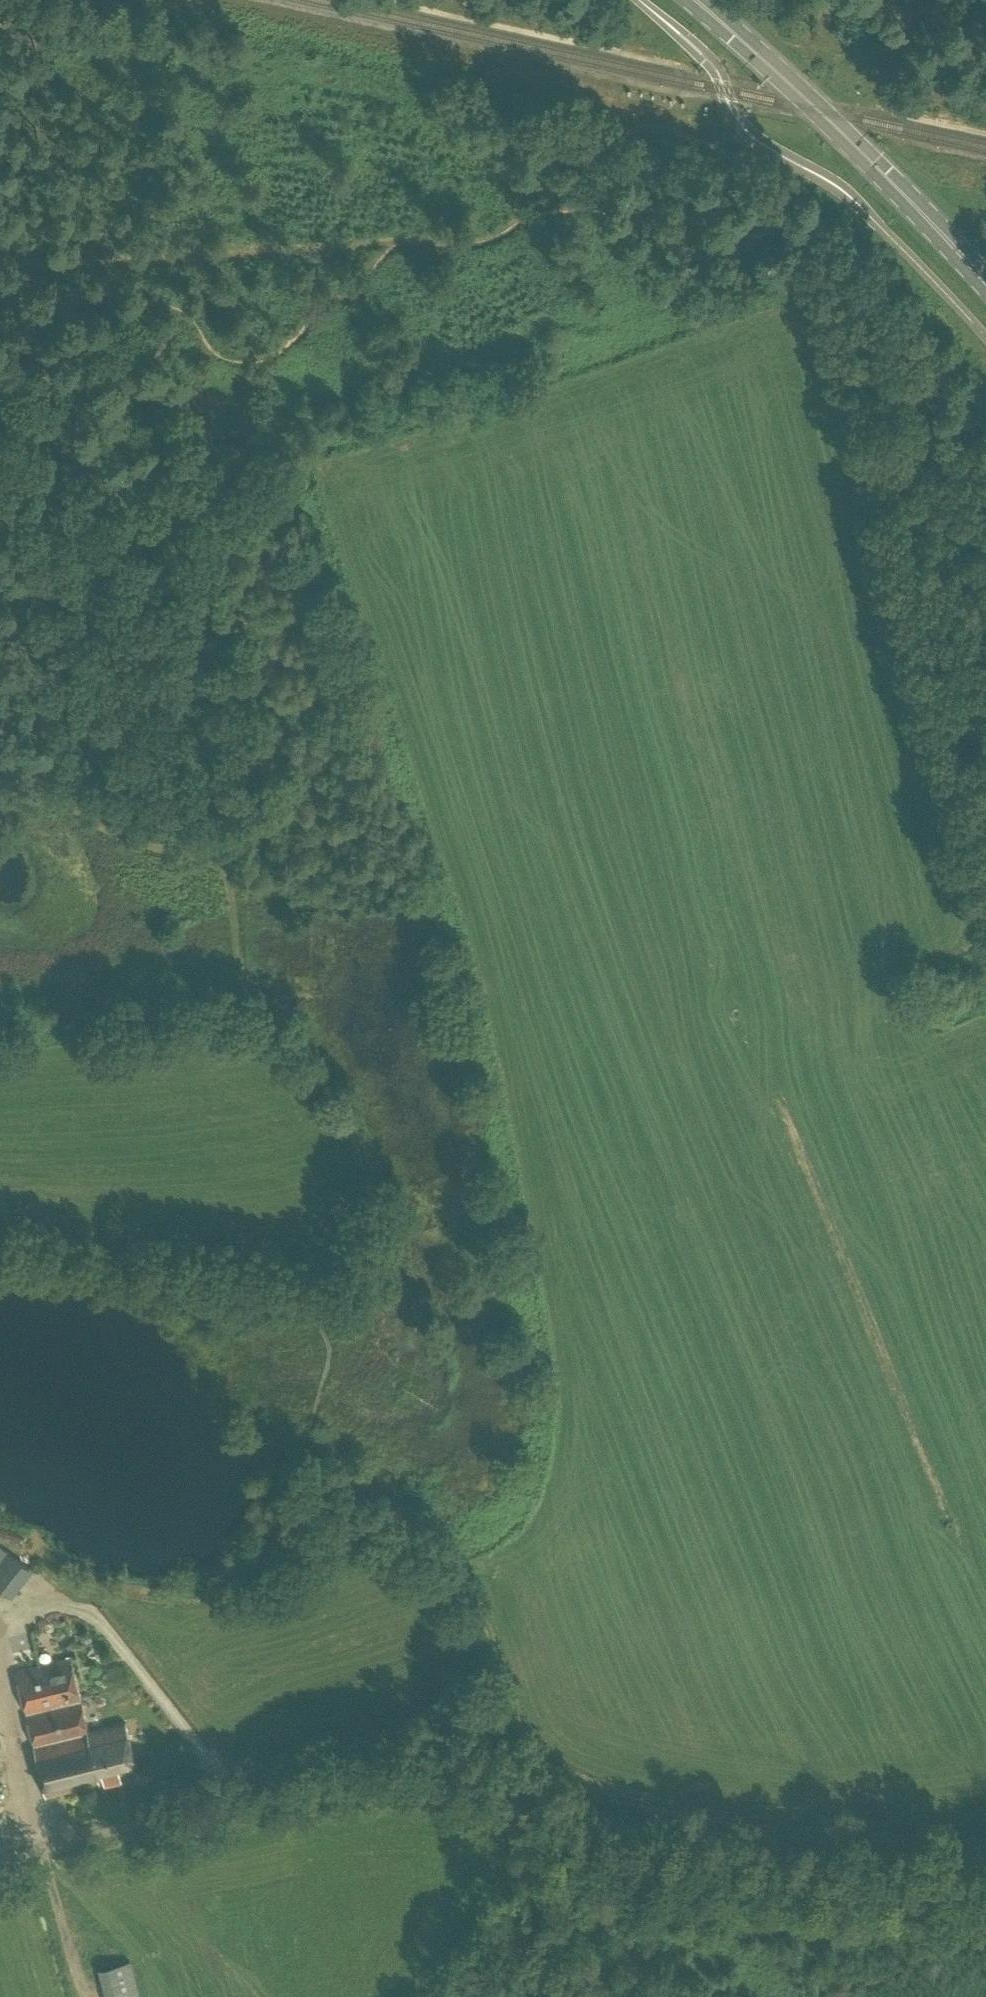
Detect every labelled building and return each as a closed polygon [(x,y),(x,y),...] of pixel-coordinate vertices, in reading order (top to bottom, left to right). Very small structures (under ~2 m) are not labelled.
[(0,1558),(0,1589),(9,1595),(30,1567),(7,1549),(0,1558)] [(23,1667),(40,1661),(36,1651),(19,1657),(23,1667)] [(47,1796),(137,1775),(125,1723),(89,1732),(71,1658),(17,1671),(47,1796)] [(130,1960),(100,1968),(107,1996),(139,1996),(130,1960)]
